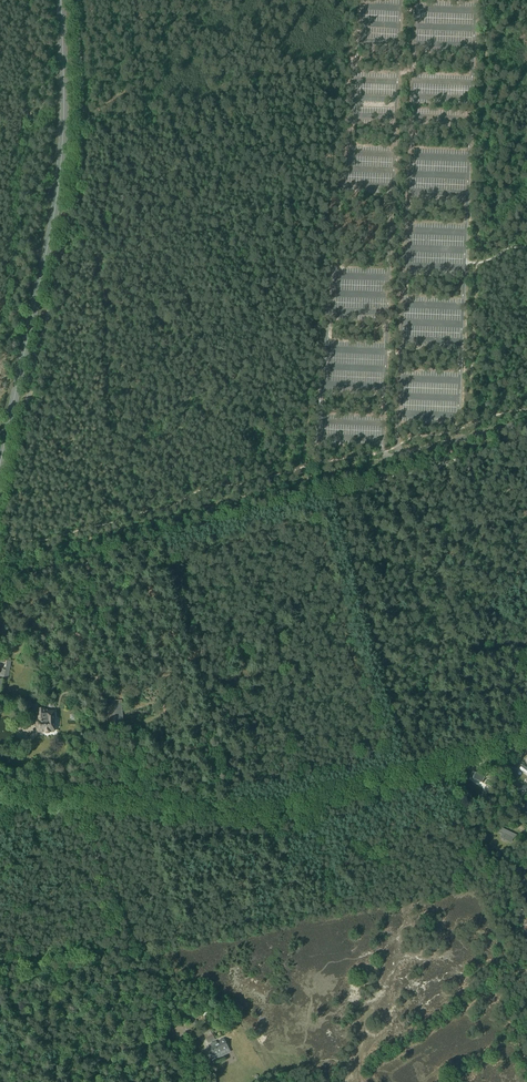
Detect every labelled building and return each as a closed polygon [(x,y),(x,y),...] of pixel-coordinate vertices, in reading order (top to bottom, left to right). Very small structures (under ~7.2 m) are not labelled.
[(124,728),(120,706),(103,705),(102,727),(124,728)] [(45,711),(45,710),(42,710),(42,716),(41,716),(40,717),(40,720),(39,721),(39,726),(40,728),(40,732),(42,732),(46,732),(46,733),(49,733),(51,732),(54,732),(54,726),(55,725),(55,722),(54,721),(54,720),(55,719),(55,714),(54,713),(53,711),(45,711)] [(474,772),(472,778),(482,783),(485,777),(474,772)] [(501,828),(499,832),(502,834),(500,838),(511,843),(513,838),(515,839),(517,835),(501,828)] [(209,1044),(215,1041),(213,1035),(214,1035),(211,1029),(204,1032),(207,1037),(206,1038),(209,1044)] [(209,1053),(207,1054),(208,1055),(209,1057),(211,1056),(213,1062),(230,1053),(228,1048),(223,1039),(220,1040),(221,1042),(217,1044),(216,1042),(211,1044),(212,1047),(207,1049),(209,1053)]
